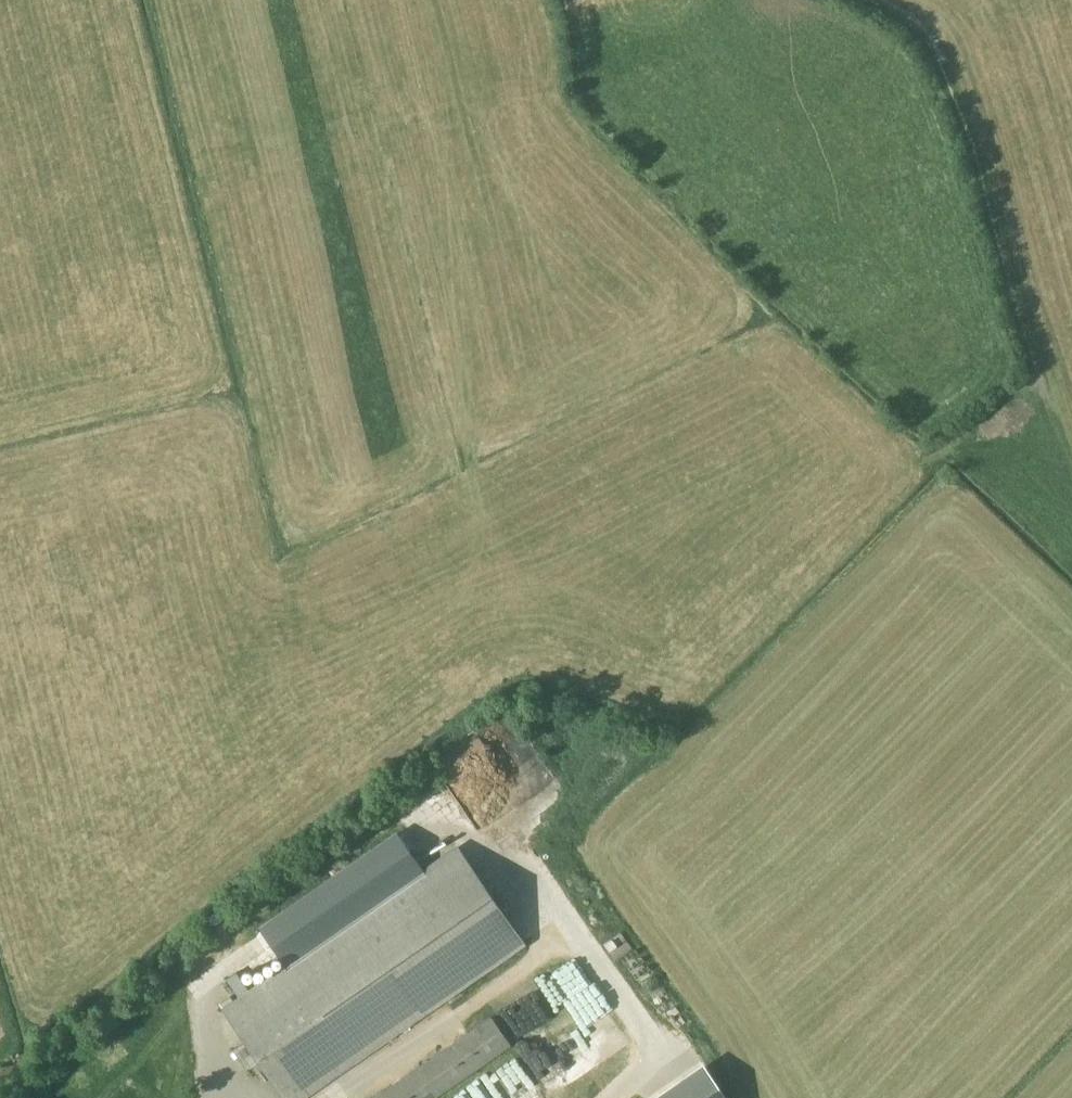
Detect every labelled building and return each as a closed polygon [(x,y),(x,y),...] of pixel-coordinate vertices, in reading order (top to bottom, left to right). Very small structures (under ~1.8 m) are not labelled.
[(283,1097),(296,1097),(522,942),(458,849),(424,873),(398,834),(261,929),(287,967),(223,1011),(283,1097)] [(510,1045),(491,1017),(372,1097),(432,1097),(510,1045)] [(705,1066),(660,1097),(727,1097),(705,1066)]
